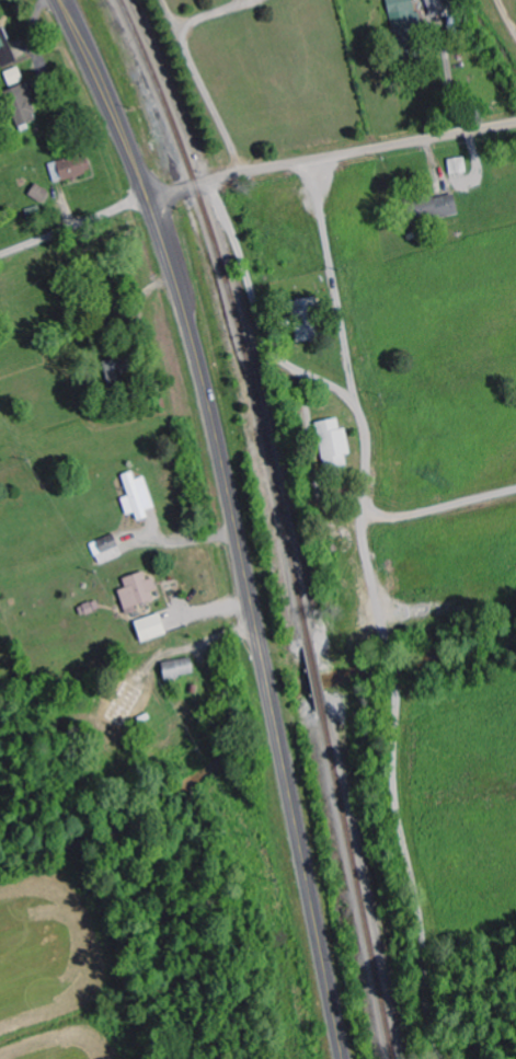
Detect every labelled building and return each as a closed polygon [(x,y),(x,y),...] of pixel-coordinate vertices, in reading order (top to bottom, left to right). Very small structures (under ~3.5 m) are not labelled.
[(414,0),(388,0),(396,35),(421,29),(414,0)] [(431,18),(447,14),(443,0),(426,0),(431,18)] [(2,67),(18,62),(5,27),(0,29),(0,61),(2,67)] [(19,127),(40,118),(26,83),(4,92),(19,127)] [(89,155),(50,162),(54,182),(93,175),(89,155)] [(468,172),(466,157),(449,160),(451,174),(468,172)] [(43,203),(50,192),(36,184),(30,195),(43,203)] [(460,214),(455,194),(403,207),(408,226),(460,214)] [(292,301),(297,343),(320,340),(315,298),(292,301)] [(318,422),(324,471),(349,467),(347,456),(351,455),(347,428),(341,429),(339,419),(318,422)] [(122,476),(129,497),(122,499),(128,516),(136,513),(138,521),(158,515),(146,477),(136,480),(134,472),(122,476)] [(91,544),(100,565),(123,556),(115,535),(91,544)] [(155,601),(152,592),(159,590),(154,578),(149,580),(145,572),(123,580),(127,588),(119,591),(128,616),(139,612),(137,608),(155,601)] [(136,622),(142,643),(168,635),(161,614),(136,622)] [(163,662),(165,679),(195,676),(193,659),(163,662)]
